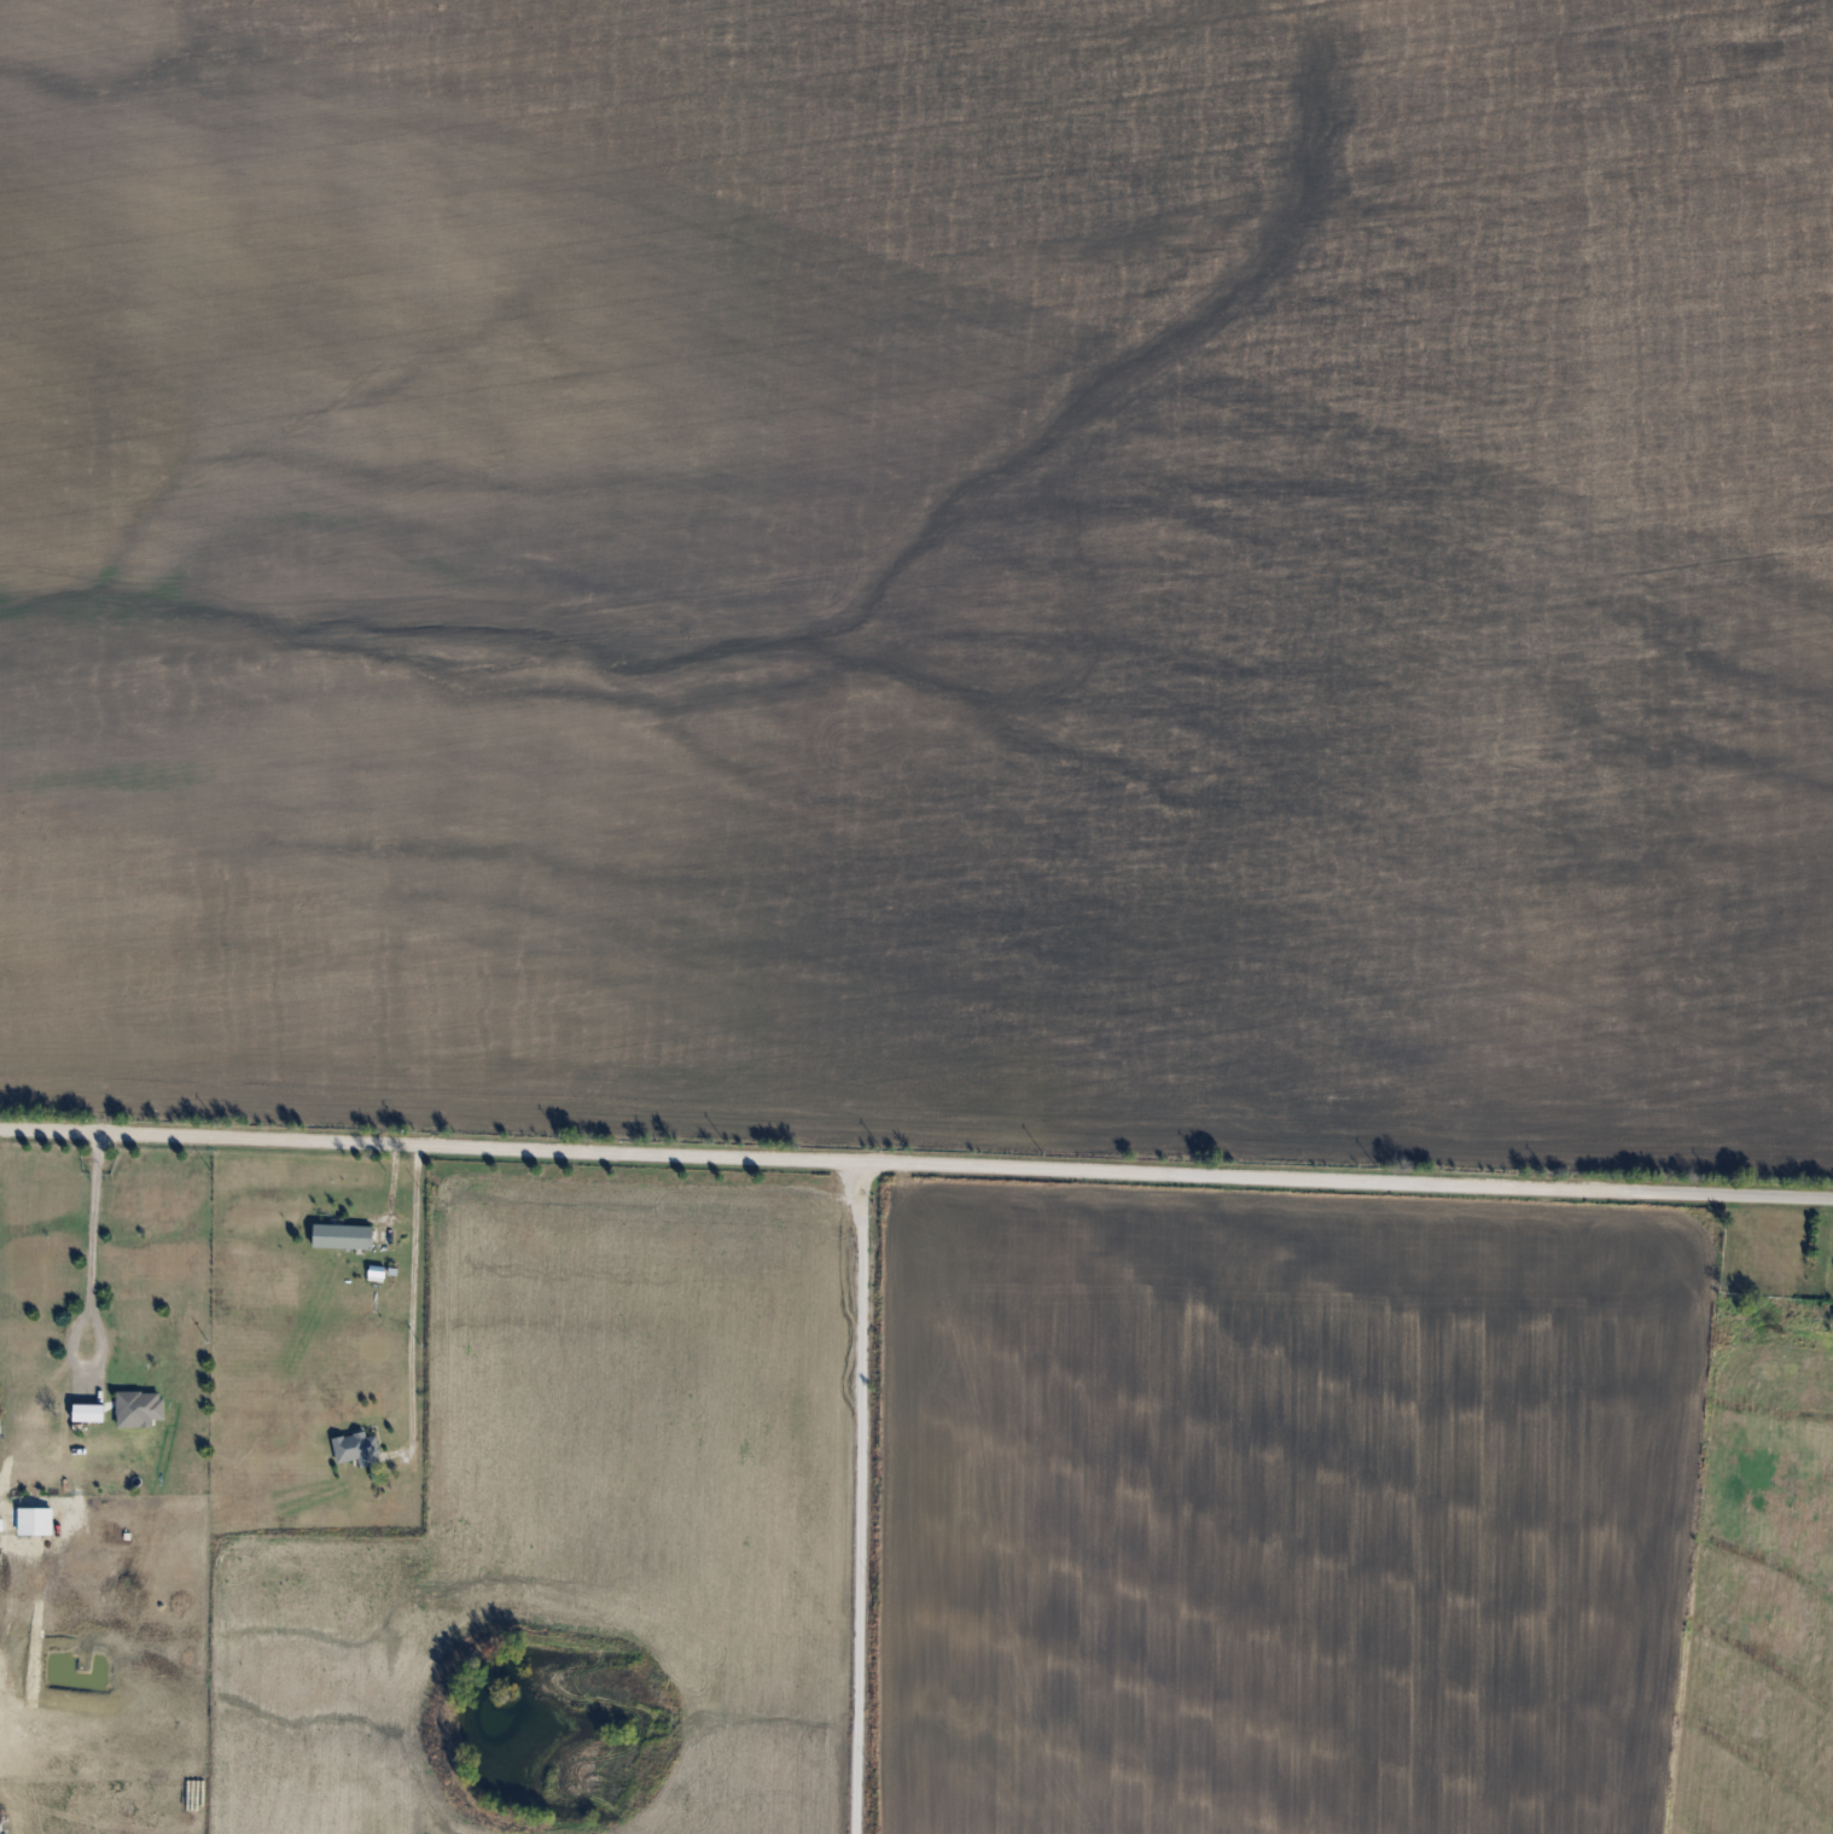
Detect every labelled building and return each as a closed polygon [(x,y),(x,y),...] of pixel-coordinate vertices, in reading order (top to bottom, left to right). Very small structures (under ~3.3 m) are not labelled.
[(310,1247),(369,1248),(370,1225),(310,1224),(310,1247)] [(373,1248),(391,1248),(391,1228),(373,1228),(373,1248)] [(162,1419),(162,1391),(114,1391),(114,1419),(162,1419)] [(101,1422),(101,1404),(69,1404),(69,1422),(101,1422)] [(330,1438),(334,1462),(356,1458),(357,1466),(379,1462),(373,1431),(330,1438)] [(52,1506),(42,1506),(42,1528),(52,1528),(52,1506)]
